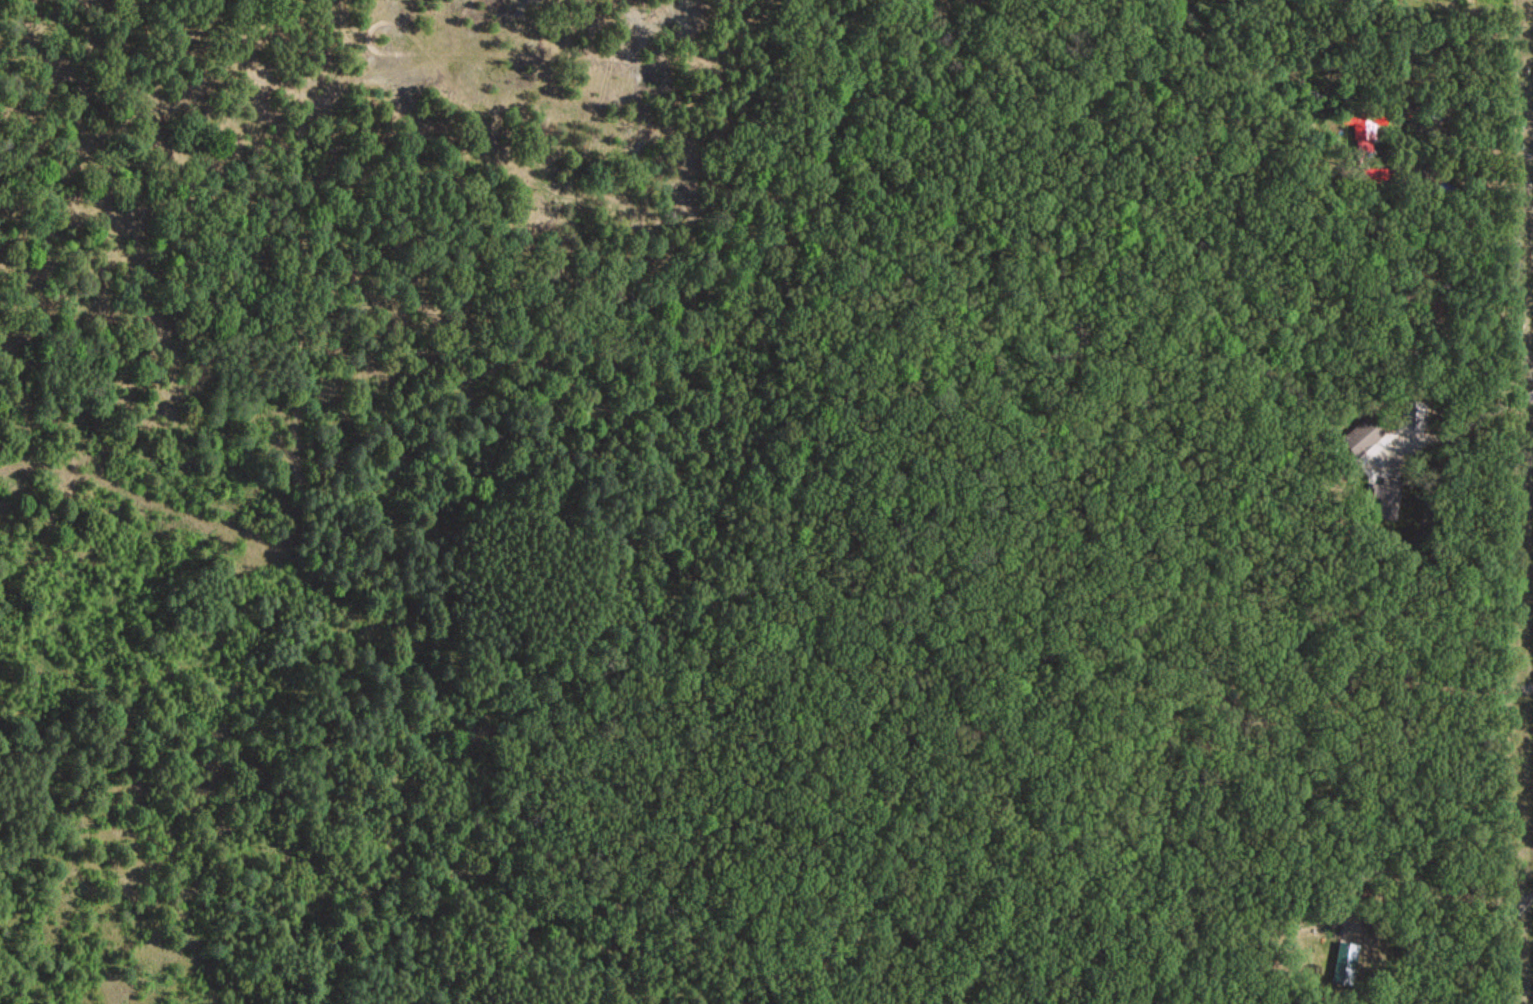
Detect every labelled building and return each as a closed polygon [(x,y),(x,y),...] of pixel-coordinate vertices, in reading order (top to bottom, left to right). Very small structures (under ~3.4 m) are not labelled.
[(1341,122),(1353,122),(1353,149),(1373,149),(1372,121),(1385,121),(1385,110),(1341,111),(1341,122)] [(1382,433),(1365,414),(1339,437),(1356,456),(1382,433)] [(1396,518),(1401,478),(1380,475),(1375,516),(1396,518)] [(1354,983),(1359,938),(1337,936),(1332,981),(1354,983)]
